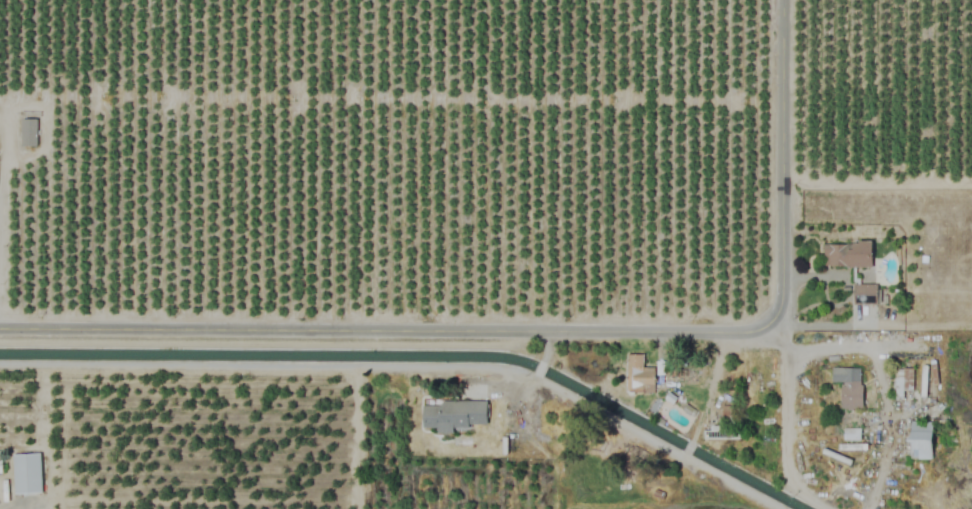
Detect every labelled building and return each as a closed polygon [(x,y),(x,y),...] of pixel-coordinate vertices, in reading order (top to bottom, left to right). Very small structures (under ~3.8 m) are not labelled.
[(21,147),(36,147),(36,119),(21,119),(21,147)] [(823,267),(872,267),(872,243),(823,243),(823,267)] [(877,285),(853,285),(853,305),(877,305),(877,285)] [(654,368),(643,368),(644,355),(627,355),(626,393),(654,393),(654,368)] [(862,367),(831,367),(831,382),(841,382),(841,401),(862,401),(862,367)] [(908,398),(908,369),(894,369),(894,398),(908,398)] [(487,401),(422,402),(422,430),(452,430),(452,426),(487,425),(487,401)] [(934,422),(910,422),(910,460),(934,460),(934,422)] [(740,427),(704,427),(704,440),(740,440),(740,427)] [(13,455),(13,493),(41,493),(41,454),(13,455)]
